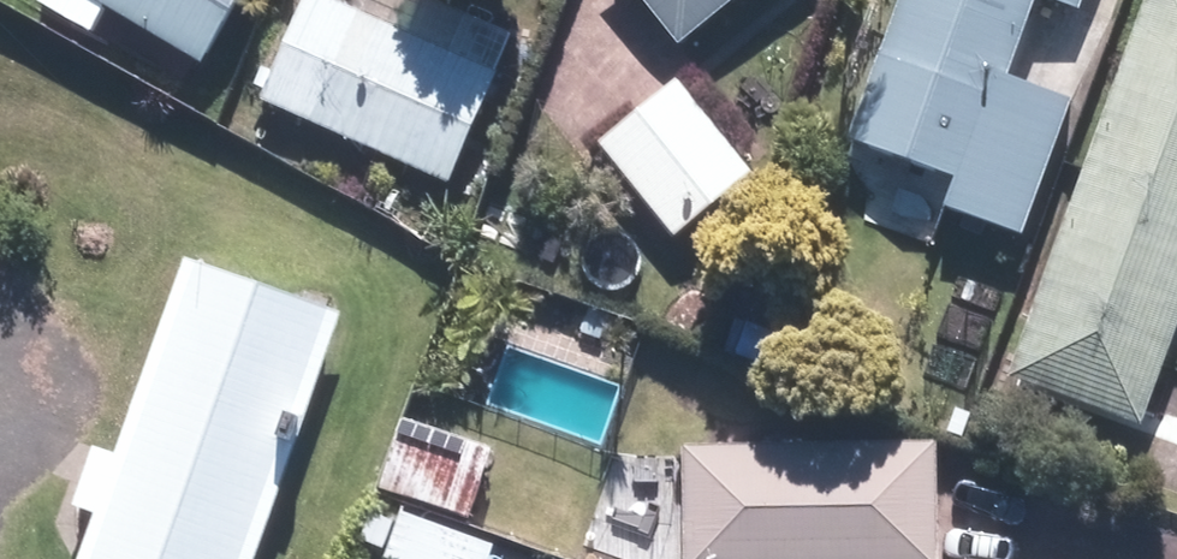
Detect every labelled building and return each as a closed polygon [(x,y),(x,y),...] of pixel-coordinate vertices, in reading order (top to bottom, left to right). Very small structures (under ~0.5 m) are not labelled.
[(36,7),(90,39),(109,8),(204,65),(244,0),(40,0),(36,7)] [(265,102),(452,187),(523,32),(453,0),(375,0),(369,12),(342,0),(311,0),(265,102)] [(738,0),(647,0),(683,44),(738,0)] [(851,138),(958,177),(947,207),(1024,235),(1075,98),(1011,74),(1038,0),(902,0),(851,138)] [(1007,374),(1147,425),(1176,343),(1176,0),(1145,0),(1007,374)] [(1079,10),(1083,0),(1051,0),(1079,10)] [(754,175),(679,81),(600,143),(675,237),(754,175)] [(188,259),(118,452),(98,445),(75,508),(97,515),(81,558),(261,558),(348,316),(188,259)] [(386,489),(475,518),(498,449),(409,420),(386,489)] [(686,558),(943,558),(943,500),(943,442),(686,442),(686,558)] [(385,557),(391,558),(494,558),(499,546),(402,511),(385,557)]
